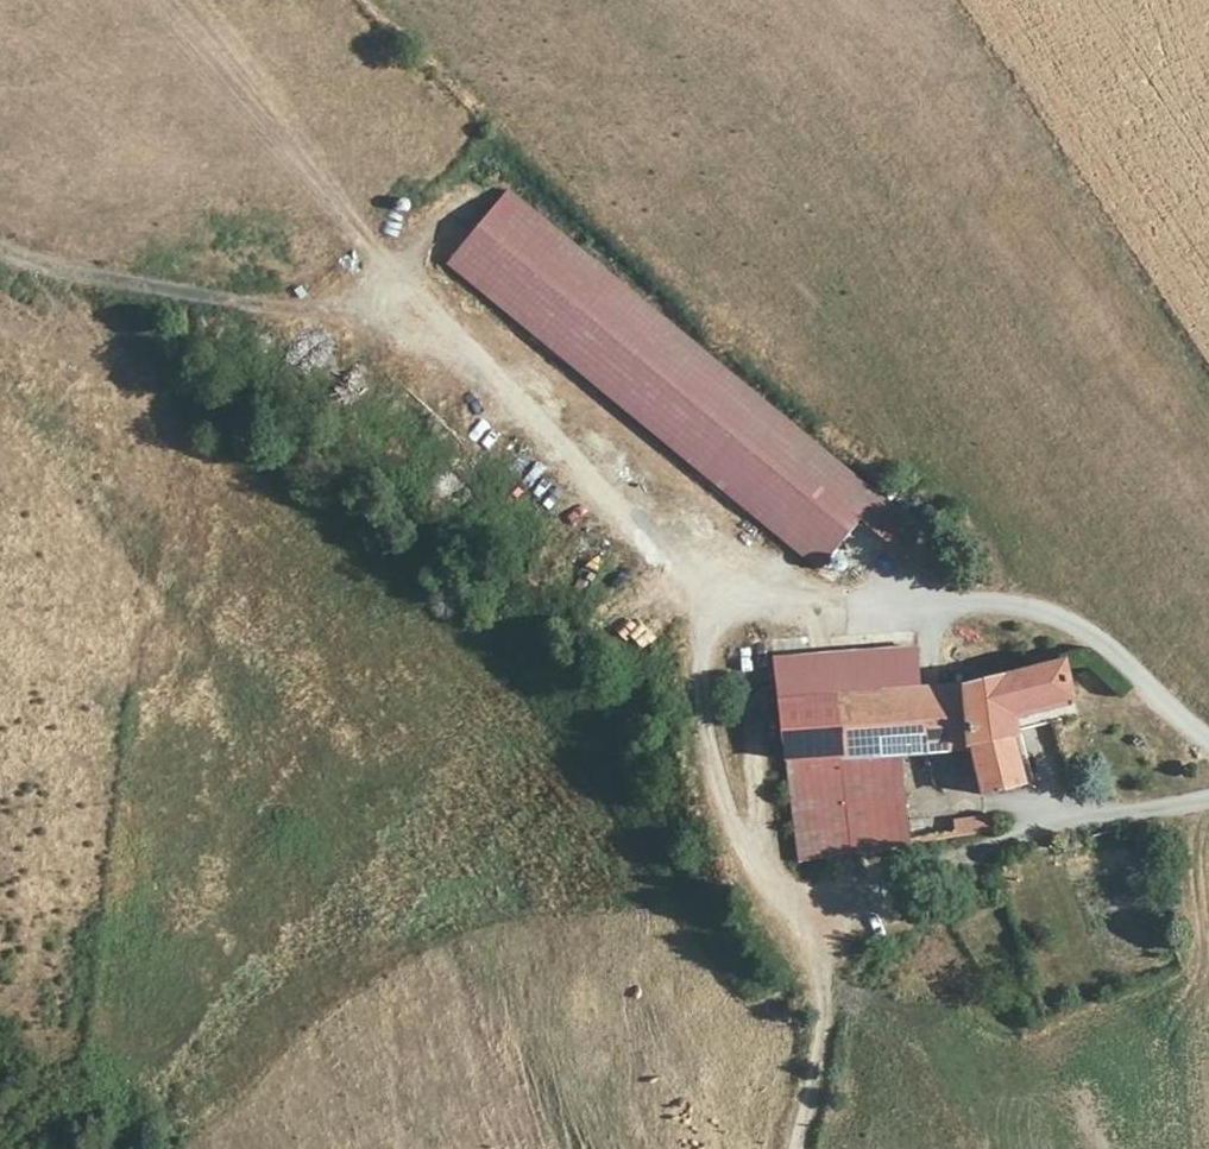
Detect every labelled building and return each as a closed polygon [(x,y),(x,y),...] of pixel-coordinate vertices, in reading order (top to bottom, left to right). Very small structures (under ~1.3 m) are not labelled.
[(449,262),(821,571),(881,499),(512,190),(449,262)] [(1066,674),(991,689),(1003,720),(1010,717),(1014,730),(1076,715),(1066,674)] [(967,694),(838,701),(849,767),(888,767),(969,761),(989,814),(1000,812),(1038,803),(1014,730),(1010,717),(1003,720),(991,689),(967,694)] [(849,767),(838,701),(780,704),(810,866),(866,861),(859,814),(849,767)] [(888,767),(849,767),(859,814),(893,812),(888,767)] [(859,814),(866,861),(910,861),(893,812),(859,814)]
